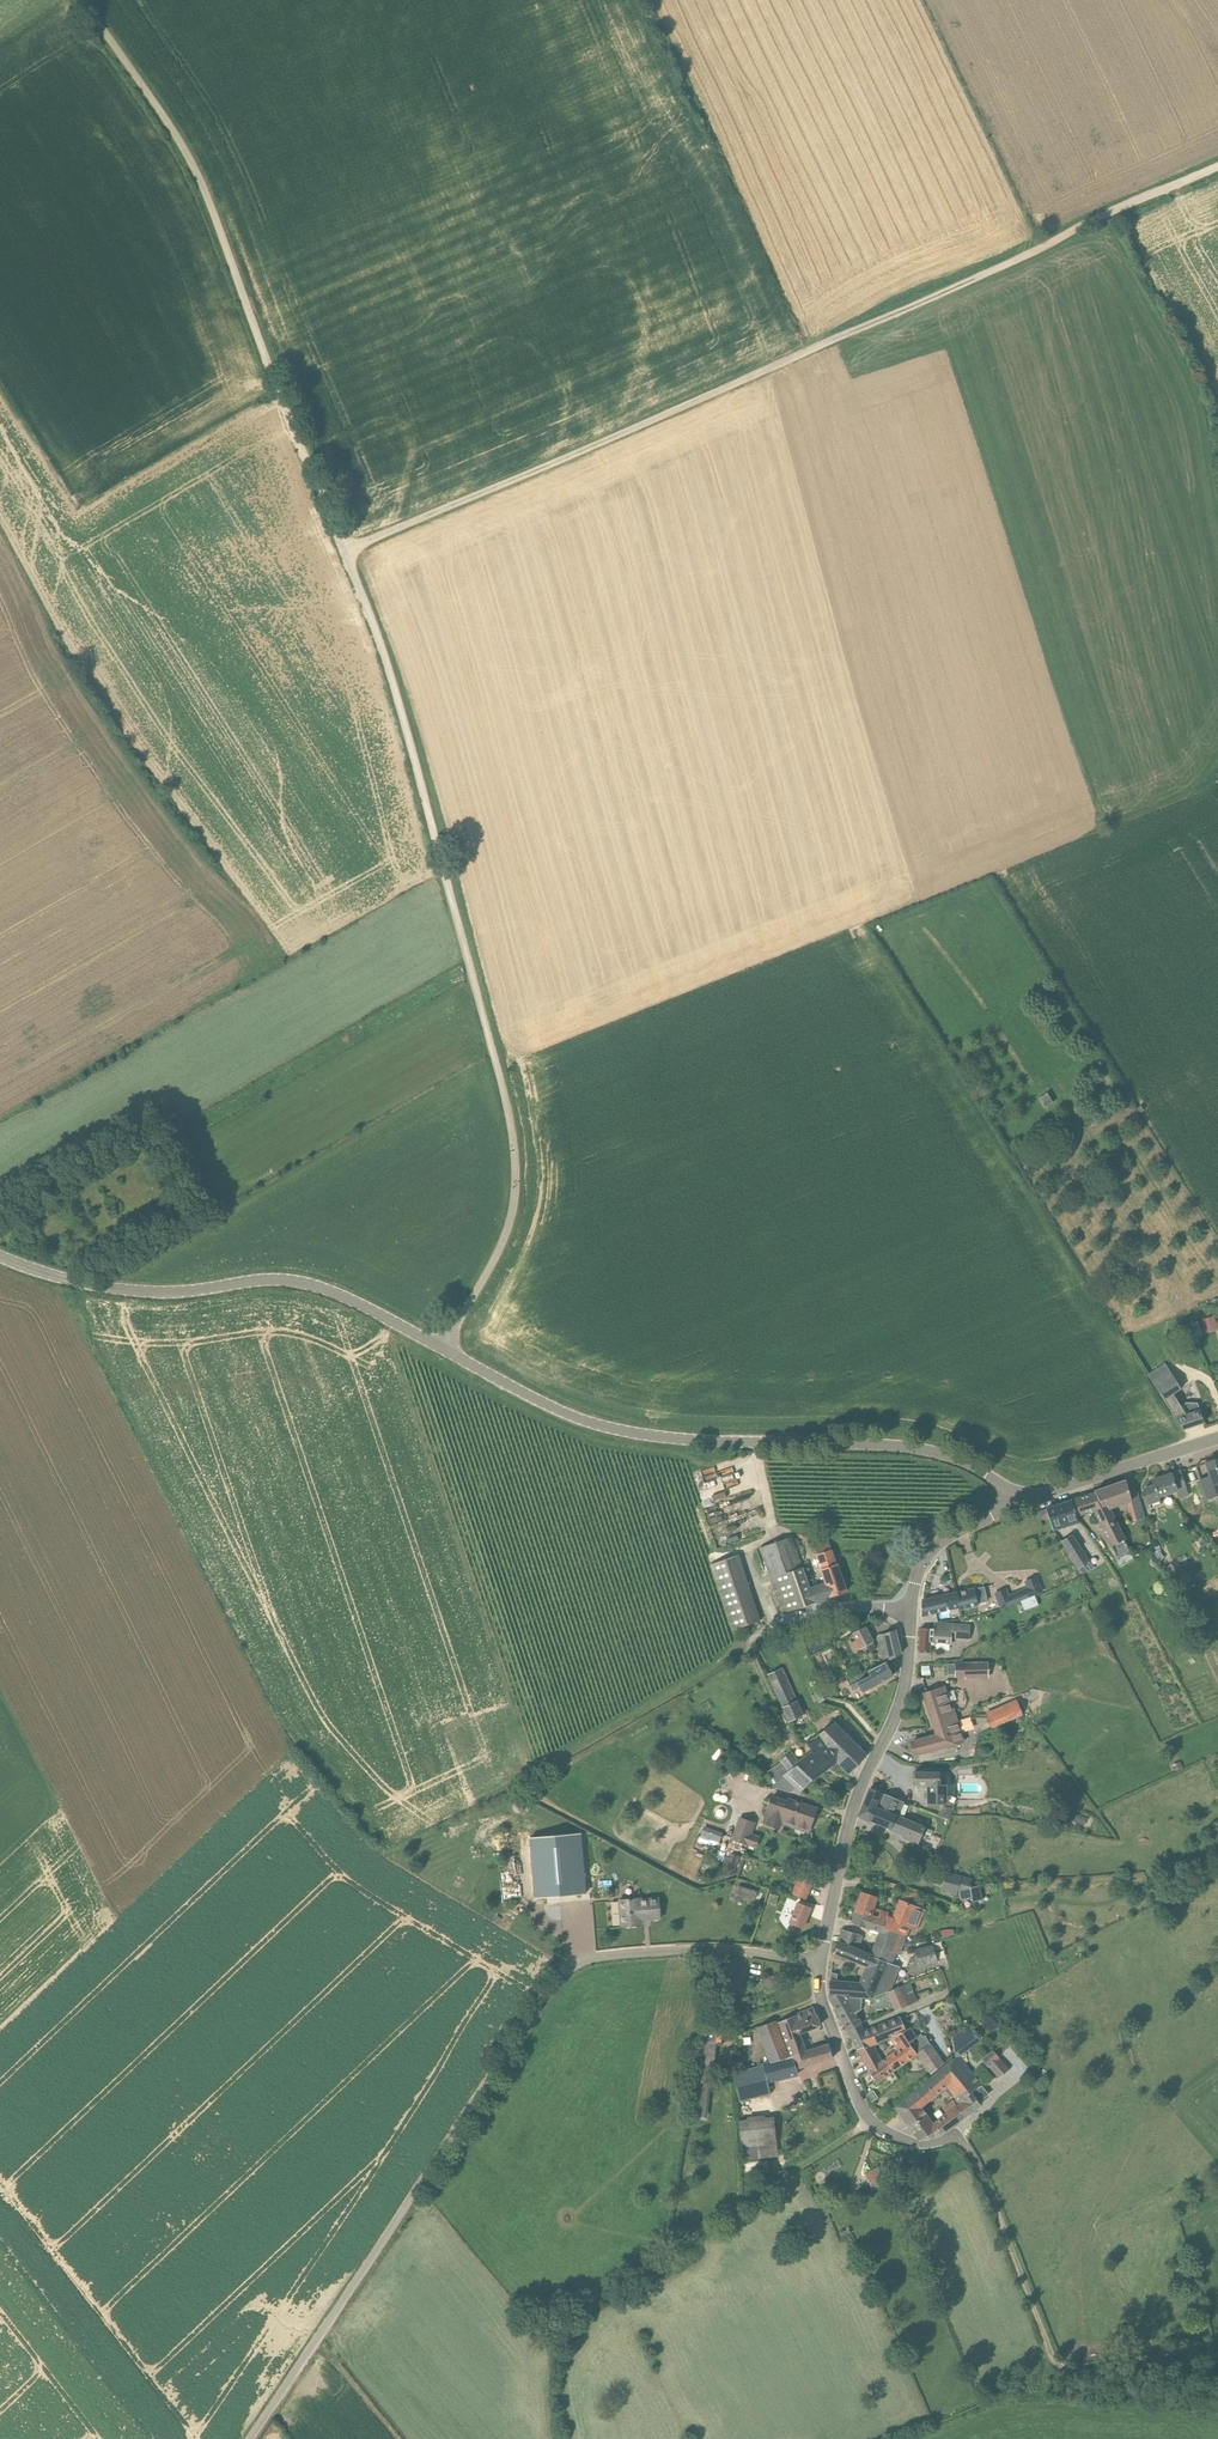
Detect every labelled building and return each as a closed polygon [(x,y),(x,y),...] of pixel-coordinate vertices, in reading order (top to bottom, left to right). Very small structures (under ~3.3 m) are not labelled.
[(1041,1096),(1046,1107),(1055,1103),(1050,1092),(1041,1096)] [(1205,1334),(1217,1331),(1213,1316),(1201,1320),(1205,1334)] [(1193,1336),(1202,1334),(1199,1322),(1190,1325),(1193,1336)] [(1173,1394),(1181,1389),(1167,1365),(1148,1377),(1183,1430),(1204,1423),(1197,1403),(1186,1403),(1181,1406),(1173,1394)] [(1200,1476),(1207,1499),(1217,1496),(1217,1451),(1204,1455),(1210,1473),(1200,1476)] [(1152,1480),(1154,1486),(1144,1489),(1146,1496),(1143,1497),(1147,1509),(1150,1509),(1162,1505),(1159,1498),(1177,1492),(1179,1500),(1189,1496),(1181,1470),(1152,1480)] [(1095,1493),(1102,1507),(1108,1506),(1110,1510),(1112,1509),(1132,1502),(1140,1500),(1137,1489),(1129,1492),(1125,1481),(1095,1491),(1095,1493)] [(1125,1540),(1126,1540),(1112,1509),(1110,1510),(1108,1506),(1102,1507),(1095,1493),(1072,1501),(1077,1517),(1093,1512),(1117,1559),(1130,1552),(1125,1540)] [(1079,1524),(1077,1517),(1072,1501),(1046,1509),(1047,1510),(1049,1518),(1054,1531),(1079,1524)] [(1041,1521),(1049,1518),(1047,1510),(1038,1513),(1041,1521)] [(1061,1542),(1069,1555),(1081,1548),(1073,1534),(1061,1542)] [(760,1547),(783,1613),(816,1602),(810,1587),(803,1567),(793,1536),(760,1547)] [(1209,1543),(1205,1537),(1200,1540),(1202,1543),(1200,1544),(1203,1548),(1209,1543)] [(819,1561),(833,1555),(829,1542),(815,1547),(817,1555),(816,1555),(819,1561)] [(1070,1557),(1078,1569),(1090,1562),(1082,1550),(1070,1557)] [(831,1597),(846,1592),(833,1555),(819,1561),(821,1569),(820,1569),(825,1582),(810,1587),(816,1602),(831,1597)] [(1174,1560),(1166,1568),(1180,1583),(1189,1575),(1174,1560)] [(995,1593),(1001,1608),(1020,1601),(1021,1601),(1028,1598),(1035,1596),(1043,1592),(1037,1577),(1024,1582),(1027,1589),(1008,1596),(1006,1589),(995,1593)] [(974,1589),(956,1593),(960,1608),(960,1611),(978,1606),(974,1589)] [(982,1603),(988,1601),(985,1589),(978,1590),(982,1603)] [(922,1616),(922,1622),(934,1622),(938,1622),(936,1613),(960,1608),(956,1593),(922,1601),(921,1616),(922,1616)] [(1039,1605),(1035,1596),(1028,1598),(1021,1601),(1024,1611),(1039,1605)] [(725,1608),(733,1631),(761,1621),(754,1599),(725,1608)] [(934,1622),(934,1629),(920,1628),(919,1652),(931,1653),(931,1646),(935,1646),(935,1642),(951,1643),(951,1639),(969,1640),(971,1625),(938,1622),(934,1622)] [(852,1634),(861,1650),(873,1643),(865,1627),(852,1634)] [(877,1636),(883,1663),(884,1662),(885,1661),(886,1661),(886,1662),(901,1654),(896,1630),(877,1636)] [(886,1661),(885,1661),(884,1662),(869,1671),(871,1675),(850,1686),(853,1691),(859,1687),(863,1692),(894,1675),(886,1662),(886,1661)] [(988,1663),(966,1664),(966,1675),(988,1675),(988,1663)] [(966,1675),(966,1664),(956,1664),(956,1675),(966,1675)] [(930,1674),(930,1665),(921,1666),(922,1675),(930,1674)] [(767,1675),(783,1707),(790,1723),(804,1714),(797,1700),(796,1701),(781,1668),(767,1675)] [(813,1692),(819,1702),(830,1696),(825,1686),(813,1692)] [(945,1687),(923,1694),(934,1727),(958,1720),(955,1708),(952,1710),(945,1687)] [(992,1727),(1001,1723),(1022,1714),(1016,1700),(986,1713),(992,1727)] [(964,1742),(958,1720),(934,1727),(937,1735),(912,1742),(914,1756),(964,1742)] [(835,1722),(821,1736),(825,1743),(836,1761),(849,1775),(861,1763),(860,1762),(866,1755),(835,1722)] [(800,1762),(797,1764),(813,1779),(814,1781),(826,1771),(836,1761),(825,1743),(810,1754),(800,1762)] [(780,1760),(788,1771),(797,1764),(800,1762),(792,1752),(780,1760)] [(776,1783),(772,1777),(768,1771),(759,1759),(752,1766),(774,1784),(776,1783)] [(724,1767),(729,1771),(734,1764),(729,1760),(724,1767)] [(1183,1768),(1180,1761),(1172,1764),(1174,1771),(1183,1768)] [(813,1779),(797,1764),(788,1771),(776,1783),(773,1786),(790,1792),(796,1787),(801,1792),(813,1779)] [(915,1785),(927,1785),(928,1785),(928,1803),(954,1802),(954,1783),(946,1783),(946,1771),(940,1771),(915,1771),(915,1785)] [(871,1788),(870,1787),(865,1802),(893,1813),(892,1813),(899,1816),(905,1803),(871,1788)] [(787,1799),(787,1800),(771,1795),(764,1817),(767,1819),(765,1825),(780,1830),(783,1822),(809,1831),(816,1809),(787,1799)] [(892,1813),(893,1813),(865,1802),(859,1816),(891,1828),(890,1830),(904,1835),(903,1838),(918,1844),(925,1826),(899,1816),(892,1813)] [(942,1808),(938,1815),(949,1819),(954,1808),(942,1808)] [(1073,1821),(1082,1825),(1086,1817),(1077,1812),(1073,1821)] [(732,1840),(748,1845),(752,1834),(756,1823),(739,1817),(732,1840)] [(704,1826),(701,1836),(719,1843),(723,1833),(704,1826)] [(752,1834),(748,1845),(757,1848),(760,1837),(752,1834)] [(535,1843),(539,1904),(570,1902),(570,1901),(579,1900),(580,1901),(591,1900),(586,1839),(535,1843)] [(731,1853),(724,1872),(734,1875),(740,1857),(731,1853)] [(957,1894),(958,1889),(962,1877),(946,1872),(942,1890),(957,1894)] [(797,1881),(811,1886),(813,1880),(800,1875),(797,1881)] [(962,1877),(958,1889),(971,1887),(971,1879),(969,1878),(962,1877)] [(738,1885),(734,1899),(752,1905),(757,1892),(738,1885)] [(960,1897),(961,1900),(973,1897),(974,1902),(981,1900),(978,1886),(971,1887),(958,1889),(957,1894),(955,1898),(960,1897)] [(792,1894),(805,1900),(808,1893),(794,1888),(792,1894)] [(862,1893),(855,1916),(904,1933),(908,1934),(910,1928),(916,1930),(924,1910),(914,1905),(919,1895),(905,1889),(901,1900),(900,1900),(895,1911),(888,1909),(887,1911),(875,1906),(878,1898),(862,1893)] [(770,1894),(767,1903),(775,1905),(778,1896),(770,1894)] [(658,1897),(619,1900),(621,1927),(642,1925),(641,1920),(660,1918),(658,1897)] [(811,1905),(799,1900),(791,1921),(803,1926),(811,1905)] [(904,1933),(855,1916),(853,1922),(879,1931),(871,1954),(892,1963),(896,1953),(900,1955),(908,1934),(904,1933)] [(842,1930),(839,1940),(858,1949),(862,1938),(858,1937),(859,1934),(842,1930)] [(899,1966),(892,1963),(871,1954),(858,1949),(839,1940),(835,1954),(847,1957),(866,1966),(859,1984),(842,1982),(836,1981),(838,1974),(832,1973),(828,1995),(861,1998),(873,1998),(873,1997),(890,1990),(899,1966)] [(919,1966),(938,1961),(934,1945),(915,1950),(919,1966)] [(762,1979),(766,1991),(778,1987),(774,1975),(762,1979)] [(899,1987),(903,1997),(913,1992),(909,1983),(899,1987)] [(888,1992),(896,2010),(917,2001),(913,1992),(903,1997),(899,1987),(888,1992)] [(861,2009),(861,1998),(828,1995),(848,2030),(859,2024),(862,2022),(856,2012),(861,2009)] [(757,2028),(770,2062),(792,2056),(806,2052),(799,2033),(820,2026),(814,2008),(797,2014),(797,2015),(777,2023),(776,2020),(757,2028)] [(733,2024),(747,2019),(746,2015),(732,2020),(733,2024)] [(852,2037),(860,2051),(865,2049),(870,2047),(874,2045),(890,2038),(907,2030),(899,2016),(863,2033),(852,2037)] [(963,2021),(966,2028),(971,2025),(968,2019),(963,2021)] [(894,2050),(883,2059),(893,2072),(917,2054),(916,2053),(909,2041),(917,2036),(911,2027),(907,2030),(890,2038),(896,2047),(893,2049),(894,2050)] [(715,2042),(721,2043),(722,2032),(703,2030),(702,2035),(701,2041),(715,2042)] [(952,2038),(957,2059),(960,2057),(964,2053),(953,2037),(952,2038)] [(916,2053),(917,2054),(931,2074),(944,2063),(931,2044),(930,2044),(916,2053)] [(806,2052),(792,2056),(796,2069),(833,2058),(829,2045),(806,2052)] [(860,2051),(870,2070),(881,2062),(882,2061),(881,2060),(876,2051),(877,2050),(874,2045),(870,2047),(865,2049),(860,2051)] [(988,2066),(989,2065),(999,2058),(992,2051),(983,2059),(988,2066)] [(988,2094),(980,2085),(981,2084),(960,2057),(957,2059),(938,2075),(946,2085),(947,2085),(959,2104),(966,2116),(980,2105),(978,2102),(988,2094)] [(1009,2070),(999,2058),(989,2065),(999,2078),(1009,2070)] [(887,2077),(890,2074),(893,2072),(883,2059),(881,2060),(882,2061),(881,2062),(870,2070),(869,2070),(877,2084),(887,2077)] [(698,2069),(693,2116),(707,2118),(711,2086),(709,2086),(710,2071),(698,2069)] [(926,2113),(922,2107),(946,2085),(938,2075),(897,2109),(909,2125),(926,2113)] [(868,2096),(872,2102),(878,2097),(874,2091),(868,2096)] [(966,2116),(959,2104),(957,2105),(953,2100),(943,2108),(946,2113),(933,2123),(940,2135),(966,2116)] [(940,2135),(933,2123),(926,2113),(909,2125),(920,2140),(928,2135),(930,2139),(940,2135)] [(778,2156),(774,2117),(765,2118),(764,2115),(747,2117),(747,2120),(739,2121),(744,2160),(778,2156)] [(892,2166),(890,2158),(880,2162),(883,2169),(892,2166)] [(874,2191),(886,2185),(878,2168),(865,2174),(874,2191)]
